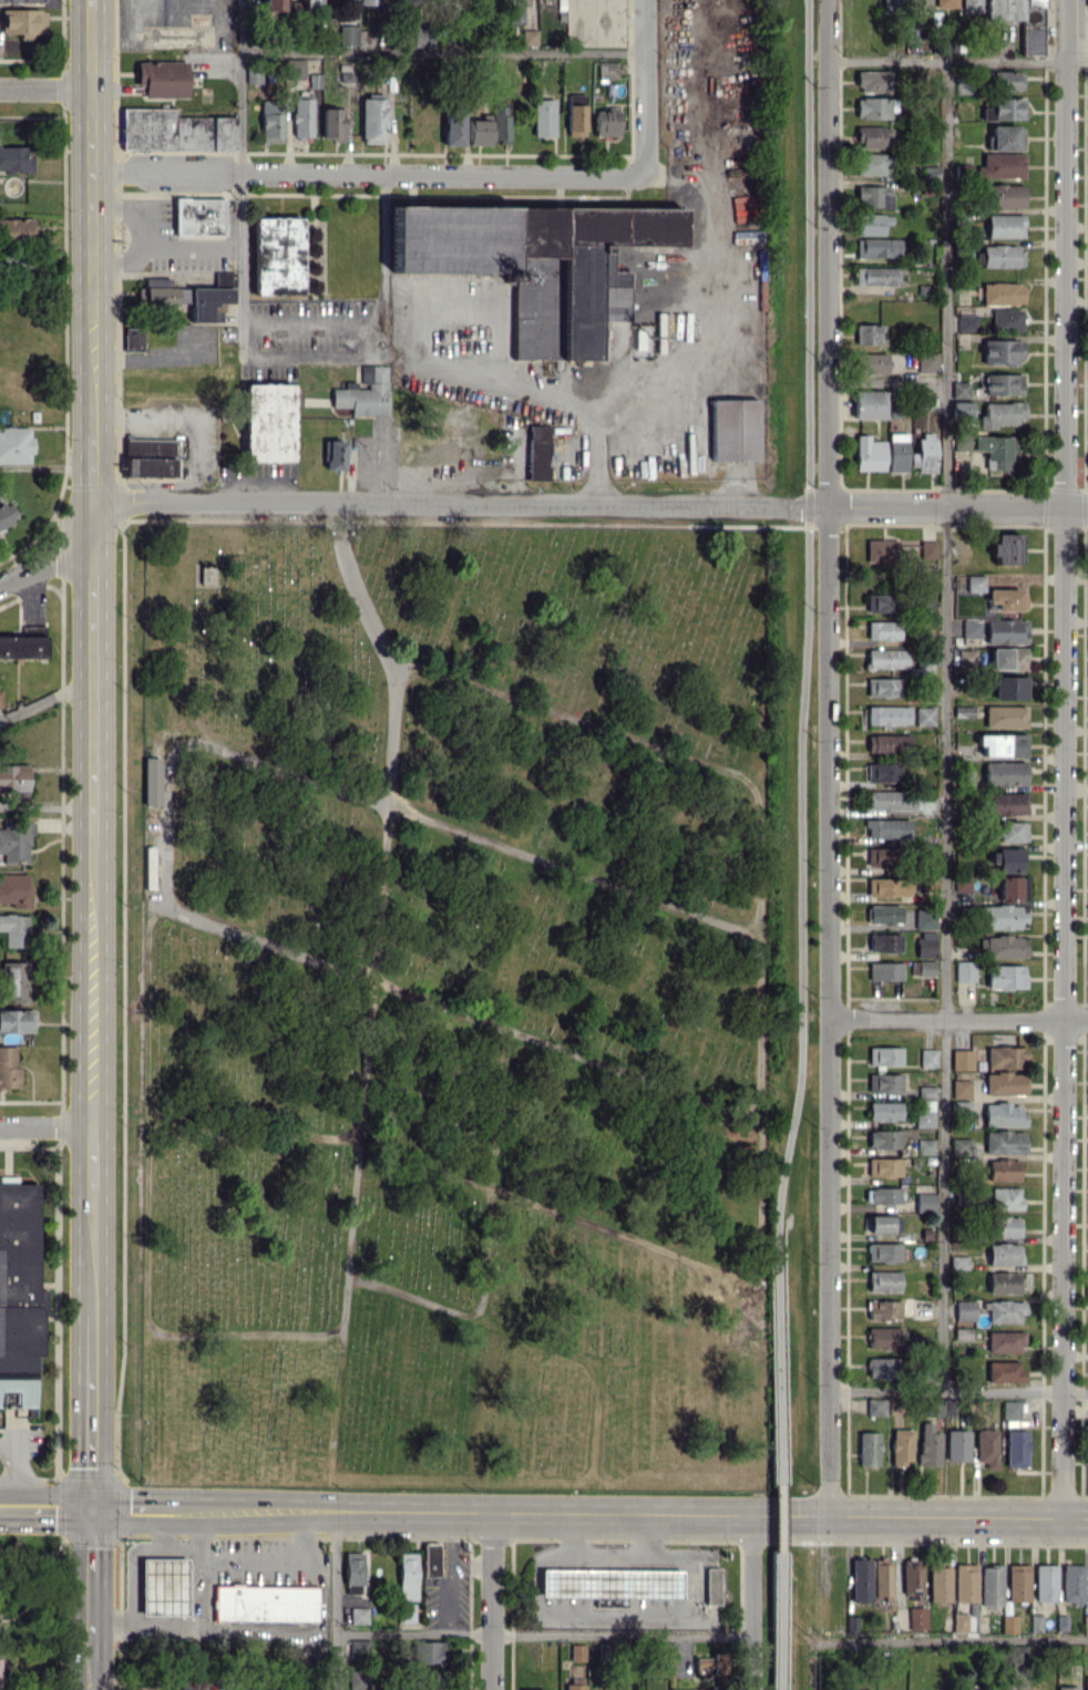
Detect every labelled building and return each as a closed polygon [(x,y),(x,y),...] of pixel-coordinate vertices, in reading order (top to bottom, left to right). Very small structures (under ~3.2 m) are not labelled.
[(264,10),(283,10),(283,0),(264,0),(264,10)] [(512,21),(522,21),(523,7),(526,7),(527,0),(513,0),(512,21)] [(882,12),(903,12),(904,0),(882,0),(882,12)] [(961,12),(982,12),(983,0),(962,0),(961,12)] [(984,20),(1021,20),(1021,55),(1042,55),(1042,0),(984,0),(984,20)] [(31,33),(44,33),(45,10),(2,9),(1,33),(19,33),(19,39),(31,39),(31,33)] [(357,25),(337,25),(338,45),(358,44),(357,25)] [(521,45),(536,45),(536,30),(521,30),(521,45)] [(305,59),(287,60),(287,79),(305,78),(305,59)] [(186,61),(136,62),(136,84),(143,84),(143,98),(187,97),(186,61)] [(617,78),(617,62),(597,62),(598,78),(617,78)] [(857,93),(889,92),(889,70),(857,71),(857,93)] [(991,71),(992,91),(1023,90),(1023,70),(991,71)] [(954,94),(974,93),(973,78),(954,78),(954,94)] [(585,94),(567,94),(567,136),(584,136),(585,94)] [(856,97),(856,118),(890,119),(890,98),(856,97)] [(312,98),(292,98),(292,136),(312,137),(312,98)] [(385,98),(360,98),(360,143),(386,142),(385,98)] [(1023,99),(991,98),(991,107),(982,107),(982,119),(1023,120),(1023,99)] [(468,144),(509,143),(508,99),(491,99),(491,120),(467,120),(468,144)] [(533,99),(533,136),(554,136),(554,99),(533,99)] [(261,141),(282,141),(281,100),(260,100),(261,141)] [(235,117),(175,116),(175,108),(121,108),(121,149),(234,150),(235,117)] [(343,108),(322,108),(321,140),(342,140),(343,108)] [(594,136),(618,137),(619,111),(594,110),(594,136)] [(463,145),(462,112),(442,113),(443,145),(463,145)] [(988,149),(1022,150),(1023,126),(989,125),(988,149)] [(857,148),(883,149),(883,137),(890,137),(890,127),(858,126),(857,148)] [(0,146),(0,171),(30,170),(30,145),(0,146)] [(886,154),(857,153),(857,175),(886,175),(886,154)] [(1024,178),(1024,153),(982,153),(982,166),(974,166),(974,178),(1024,178)] [(972,163),(955,164),(955,178),(972,177),(972,163)] [(1023,208),(1023,184),(986,184),(986,208),(1023,208)] [(891,207),(891,185),(855,186),(856,207),(891,207)] [(224,234),(224,198),(174,198),(174,235),(224,234)] [(682,207),(393,207),(393,272),(502,273),(502,283),(512,283),(512,359),(597,359),(597,320),(628,320),(628,271),(610,271),(610,244),(682,244),(682,207)] [(883,214),(857,213),(856,234),(882,235),(883,214)] [(986,238),(1023,237),(1023,214),(986,214),(986,238)] [(302,294),(300,217),(253,218),(254,295),(302,294)] [(33,240),(34,219),(0,218),(0,239),(33,240)] [(899,258),(899,239),(856,238),(855,257),(899,258)] [(982,267),(1023,266),(1022,245),(981,245),(982,267)] [(854,267),(854,285),(901,284),(901,266),(854,267)] [(981,304),(1022,305),(1023,283),(982,283),(981,304)] [(1022,309),(991,309),(991,330),(1021,330),(1022,309)] [(977,314),(957,314),(957,330),(977,330),(977,314)] [(855,343),(884,344),(884,325),(855,324),(855,343)] [(123,351),(143,351),(143,328),(124,328),(123,351)] [(982,339),(981,363),(1020,364),(1020,340),(982,339)] [(887,353),(857,353),(857,373),(887,373),(887,353)] [(937,354),(917,353),(917,372),(937,372),(937,354)] [(387,365),(361,365),(360,386),(356,386),(356,382),(344,382),(344,388),(331,388),(331,407),(350,407),(350,414),(386,414),(387,365)] [(1021,395),(1021,374),(984,374),(984,395),(1021,395)] [(969,382),(951,382),(952,396),(969,396),(969,382)] [(244,383),(243,461),(291,462),(292,384),(244,383)] [(853,418),(884,419),(885,391),(853,390),(853,418)] [(756,399),(710,399),(711,461),(757,460),(756,399)] [(971,401),(951,401),(951,420),(972,419),(971,401)] [(1024,417),(1024,402),(981,402),(981,428),(996,428),(996,424),(1017,424),(1017,417),(1024,417)] [(549,425),(528,425),(527,479),(548,479),(549,425)] [(30,427),(0,427),(0,463),(31,463),(30,427)] [(953,451),(972,451),(972,430),(954,430),(953,451)] [(935,433),(918,432),(918,452),(909,452),(909,470),(934,470),(935,433)] [(906,472),(907,433),(888,433),(887,472),(906,472)] [(855,470),(884,470),(884,440),(868,440),(868,435),(855,435),(855,470)] [(972,451),(985,451),(984,469),(1008,470),(1009,436),(972,435),(972,451)] [(174,439),(124,438),(124,474),(173,475),(174,439)] [(344,440),(325,439),(324,469),(343,470),(344,440)] [(17,519),(9,500),(0,504),(0,527),(17,519)] [(1019,534),(993,534),(992,563),(1018,563),(1019,534)] [(897,539),(866,539),(866,561),(897,561),(897,539)] [(937,542),(919,541),(919,558),(937,559),(937,542)] [(212,566),(194,566),(195,585),(212,584),(212,566)] [(984,575),(965,576),(966,592),(984,591),(984,575)] [(1020,588),(987,589),(987,603),(995,602),(996,611),(1021,610),(1020,588)] [(895,612),(895,594),(866,594),(866,612),(895,612)] [(1026,644),(1027,619),(986,618),(985,642),(1026,644)] [(980,620),(961,620),(961,637),(980,637),(980,620)] [(867,640),(899,640),(899,621),(867,621),(867,640)] [(0,635),(0,657),(45,658),(46,626),(23,626),(23,635),(0,635)] [(1026,648),(990,647),(989,668),(1026,669),(1026,648)] [(867,668),(906,668),(906,649),(867,649),(867,668)] [(975,650),(957,649),(957,666),(975,667),(975,650)] [(1026,676),(993,677),(994,699),(1026,698),(1026,676)] [(899,697),(899,678),(867,677),(866,697),(899,697)] [(909,706),(867,705),(866,724),(909,725),(909,706)] [(1025,727),(1026,706),(985,705),(984,726),(1025,727)] [(933,706),(915,706),(914,725),(933,725),(933,706)] [(972,706),(953,706),(953,717),(973,716),(972,706)] [(910,735),(867,734),(867,752),(909,753),(910,735)] [(1025,757),(1025,734),(976,734),(976,745),(981,745),(981,756),(1025,757)] [(160,804),(160,757),(144,757),(144,804),(160,804)] [(1025,762),(984,761),(983,785),(1025,785),(1025,762)] [(0,764),(0,792),(8,792),(8,799),(28,799),(27,763),(0,764)] [(866,780),(898,781),(899,763),(866,763),(866,780)] [(867,793),(868,810),(919,809),(919,792),(867,793)] [(1024,792),(988,794),(989,817),(1026,815),(1024,792)] [(908,819),(865,820),(866,839),(909,838),(908,819)] [(5,853),(5,862),(29,862),(29,835),(35,835),(34,820),(3,821),(3,828),(0,828),(0,853),(5,853)] [(997,843),(1026,842),(1025,821),(997,822),(997,843)] [(867,848),(867,867),(895,866),(895,847),(867,848)] [(1020,849),(991,849),(991,872),(1020,872),(1020,849)] [(0,873),(0,902),(11,902),(11,907),(29,908),(30,874),(0,873)] [(970,890),(970,874),(952,875),(953,891),(970,890)] [(1026,901),(1027,876),(990,875),(990,885),(998,885),(998,900),(1026,901)] [(909,896),(909,877),(866,878),(867,896),(909,896)] [(868,905),(868,924),(900,923),(900,904),(868,905)] [(980,928),(1025,929),(1025,905),(980,905),(980,928)] [(935,929),(934,908),(914,909),(915,929),(935,929)] [(0,915),(0,930),(4,930),(4,947),(28,947),(28,914),(0,915)] [(934,957),(934,932),(916,932),(916,958),(934,957)] [(900,934),(868,933),(868,951),(900,952),(900,934)] [(978,958),(1025,957),(1025,936),(978,936),(978,958)] [(933,960),(916,960),(917,976),(933,976),(933,960)] [(2,1001),(27,1002),(28,962),(3,961),(2,1001)] [(975,961),(954,961),(954,981),(975,981),(975,961)] [(868,962),(868,980),(901,980),(901,962),(868,962)] [(1024,989),(1024,965),(986,965),(986,988),(1024,989)] [(33,1009),(0,1010),(0,1032),(34,1032),(33,1009)] [(0,1046),(0,1087),(21,1087),(20,1066),(16,1066),(16,1046),(0,1046)] [(985,1068),(1025,1068),(1026,1047),(986,1046),(985,1068)] [(868,1065),(900,1065),(900,1047),(868,1047),(868,1065)] [(919,1067),(936,1067),(936,1049),(919,1049),(919,1067)] [(950,1069),(972,1070),(972,1049),(950,1049),(950,1069)] [(900,1074),(868,1073),(867,1092),(900,1092),(900,1074)] [(984,1095),(1025,1095),(1025,1073),(984,1073),(984,1095)] [(969,1080),(951,1080),(950,1098),(969,1098),(969,1080)] [(933,1127),(934,1086),(915,1085),(914,1127),(933,1127)] [(900,1102),(868,1101),(868,1120),(900,1121),(900,1102)] [(984,1103),(983,1126),(1022,1126),(1023,1104),(984,1103)] [(900,1130),(868,1130),(868,1148),(900,1147),(900,1130)] [(1023,1154),(1024,1132),(984,1130),(983,1153),(1023,1154)] [(968,1138),(950,1138),(950,1154),(968,1154),(968,1138)] [(900,1158),(868,1158),(868,1177),(900,1177),(900,1158)] [(1018,1159),(984,1159),(983,1181),(1018,1181),(1018,1159)] [(17,1183),(17,1175),(0,1175),(0,1391),(16,1391),(15,1407),(28,1408),(28,1416),(34,1416),(35,1356),(37,1356),(40,1183),(17,1183)] [(899,1187),(864,1188),(864,1204),(899,1203),(899,1187)] [(1020,1188),(990,1187),(990,1209),(1019,1210),(1020,1188)] [(915,1212),(934,1213),(935,1193),(916,1192),(915,1212)] [(900,1215),(865,1216),(866,1232),(900,1231),(900,1215)] [(1019,1217),(991,1216),(990,1237),(1019,1238),(1019,1217)] [(900,1261),(900,1243),(867,1243),(867,1261),(900,1261)] [(1018,1265),(1018,1243),(987,1244),(987,1265),(1018,1265)] [(967,1269),(967,1256),(950,1255),(949,1269),(967,1269)] [(899,1270),(868,1271),(868,1292),(900,1291),(899,1270)] [(987,1293),(1018,1294),(1018,1272),(987,1272),(987,1293)] [(900,1300),(868,1301),(868,1319),(901,1319),(900,1300)] [(974,1321),(975,1300),(954,1300),(954,1320),(974,1321)] [(1019,1323),(1019,1314),(1023,1314),(1024,1301),(987,1300),(987,1322),(1019,1323)] [(868,1349),(901,1349),(901,1327),(868,1327),(868,1349)] [(987,1352),(1022,1353),(1022,1331),(987,1331),(987,1352)] [(868,1357),(867,1378),(897,1379),(897,1358),(868,1357)] [(1021,1361),(986,1361),(985,1381),(1021,1382),(1021,1361)] [(886,1415),(885,1398),(867,1399),(867,1416),(886,1415)] [(1002,1419),(1020,1419),(1020,1400),(1002,1400),(1002,1419)] [(940,1466),(940,1432),(933,1432),(933,1422),(919,1421),(918,1466),(940,1466)] [(912,1429),(891,1429),(891,1463),(912,1464),(912,1429)] [(945,1460),(967,1461),(967,1430),(946,1429),(945,1460)] [(975,1460),(985,1461),(985,1468),(996,1468),(997,1429),(976,1429),(975,1460)] [(1005,1466),(1027,1466),(1027,1430),(1006,1430),(1005,1466)] [(859,1465),(879,1465),(879,1432),(859,1432),(859,1465)] [(438,1576),(438,1543),(423,1543),(423,1576),(438,1576)] [(361,1552),(344,1552),(345,1593),(362,1592),(361,1552)] [(398,1600),(416,1600),(415,1553),(398,1553),(398,1600)] [(187,1558),(141,1558),(141,1614),(187,1615),(187,1558)] [(851,1602),(871,1602),(870,1558),(851,1558),(851,1602)] [(873,1558),(873,1596),(889,1596),(889,1558),(873,1558)] [(920,1559),(902,1559),(903,1597),(921,1597),(920,1559)] [(976,1564),(955,1564),(954,1601),(976,1601),(976,1564)] [(1029,1564),(1008,1564),(1007,1601),(1028,1601),(1029,1564)] [(1034,1601),(1056,1601),(1056,1564),(1034,1564),(1034,1601)] [(1084,1564),(1062,1564),(1061,1602),(1083,1603),(1084,1564)] [(1002,1566),(980,1565),(979,1604),(1001,1605),(1002,1566)] [(950,1566),(929,1567),(929,1601),(950,1601),(950,1566)] [(719,1568),(705,1568),(705,1604),(719,1604),(719,1568)] [(540,1598),(625,1599),(625,1598),(681,1599),(681,1570),(540,1569),(540,1598)] [(316,1621),(317,1585),(214,1584),(214,1620),(316,1621)] [(415,1622),(414,1603),(398,1603),(399,1622),(415,1622)] [(926,1606),(907,1607),(908,1630),(927,1629),(926,1606)] [(368,1622),(367,1607),(346,1608),(347,1623),(368,1622)] [(953,1632),(967,1632),(966,1613),(953,1614),(953,1632)] [(1017,1633),(1017,1614),(1001,1614),(1001,1632),(1017,1633)] [(368,1640),(350,1639),(349,1656),(368,1656),(368,1640)] [(445,1664),(445,1641),(413,1641),(413,1663),(445,1664)] [(584,1661),(585,1644),(570,1644),(570,1661),(584,1661)] [(1027,1662),(1026,1645),(1010,1646),(1010,1663),(1027,1662)] [(348,1689),(367,1689),(368,1689),(369,1670),(349,1669),(348,1689)] [(203,1679),(176,1678),(176,1689),(203,1689),(203,1679)] [(585,1678),(567,1678),(566,1689),(584,1689),(585,1678)]
